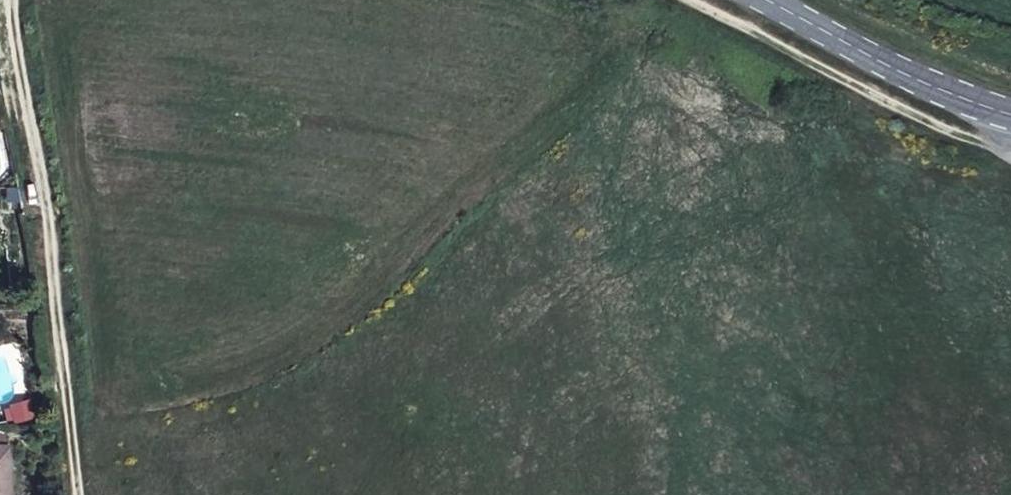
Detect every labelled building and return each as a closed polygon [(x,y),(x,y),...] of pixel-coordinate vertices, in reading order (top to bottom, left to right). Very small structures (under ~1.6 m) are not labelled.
[(29,405),(10,408),(12,421),(31,418),(29,405)] [(9,447),(0,447),(0,494),(9,494),(9,447)]
